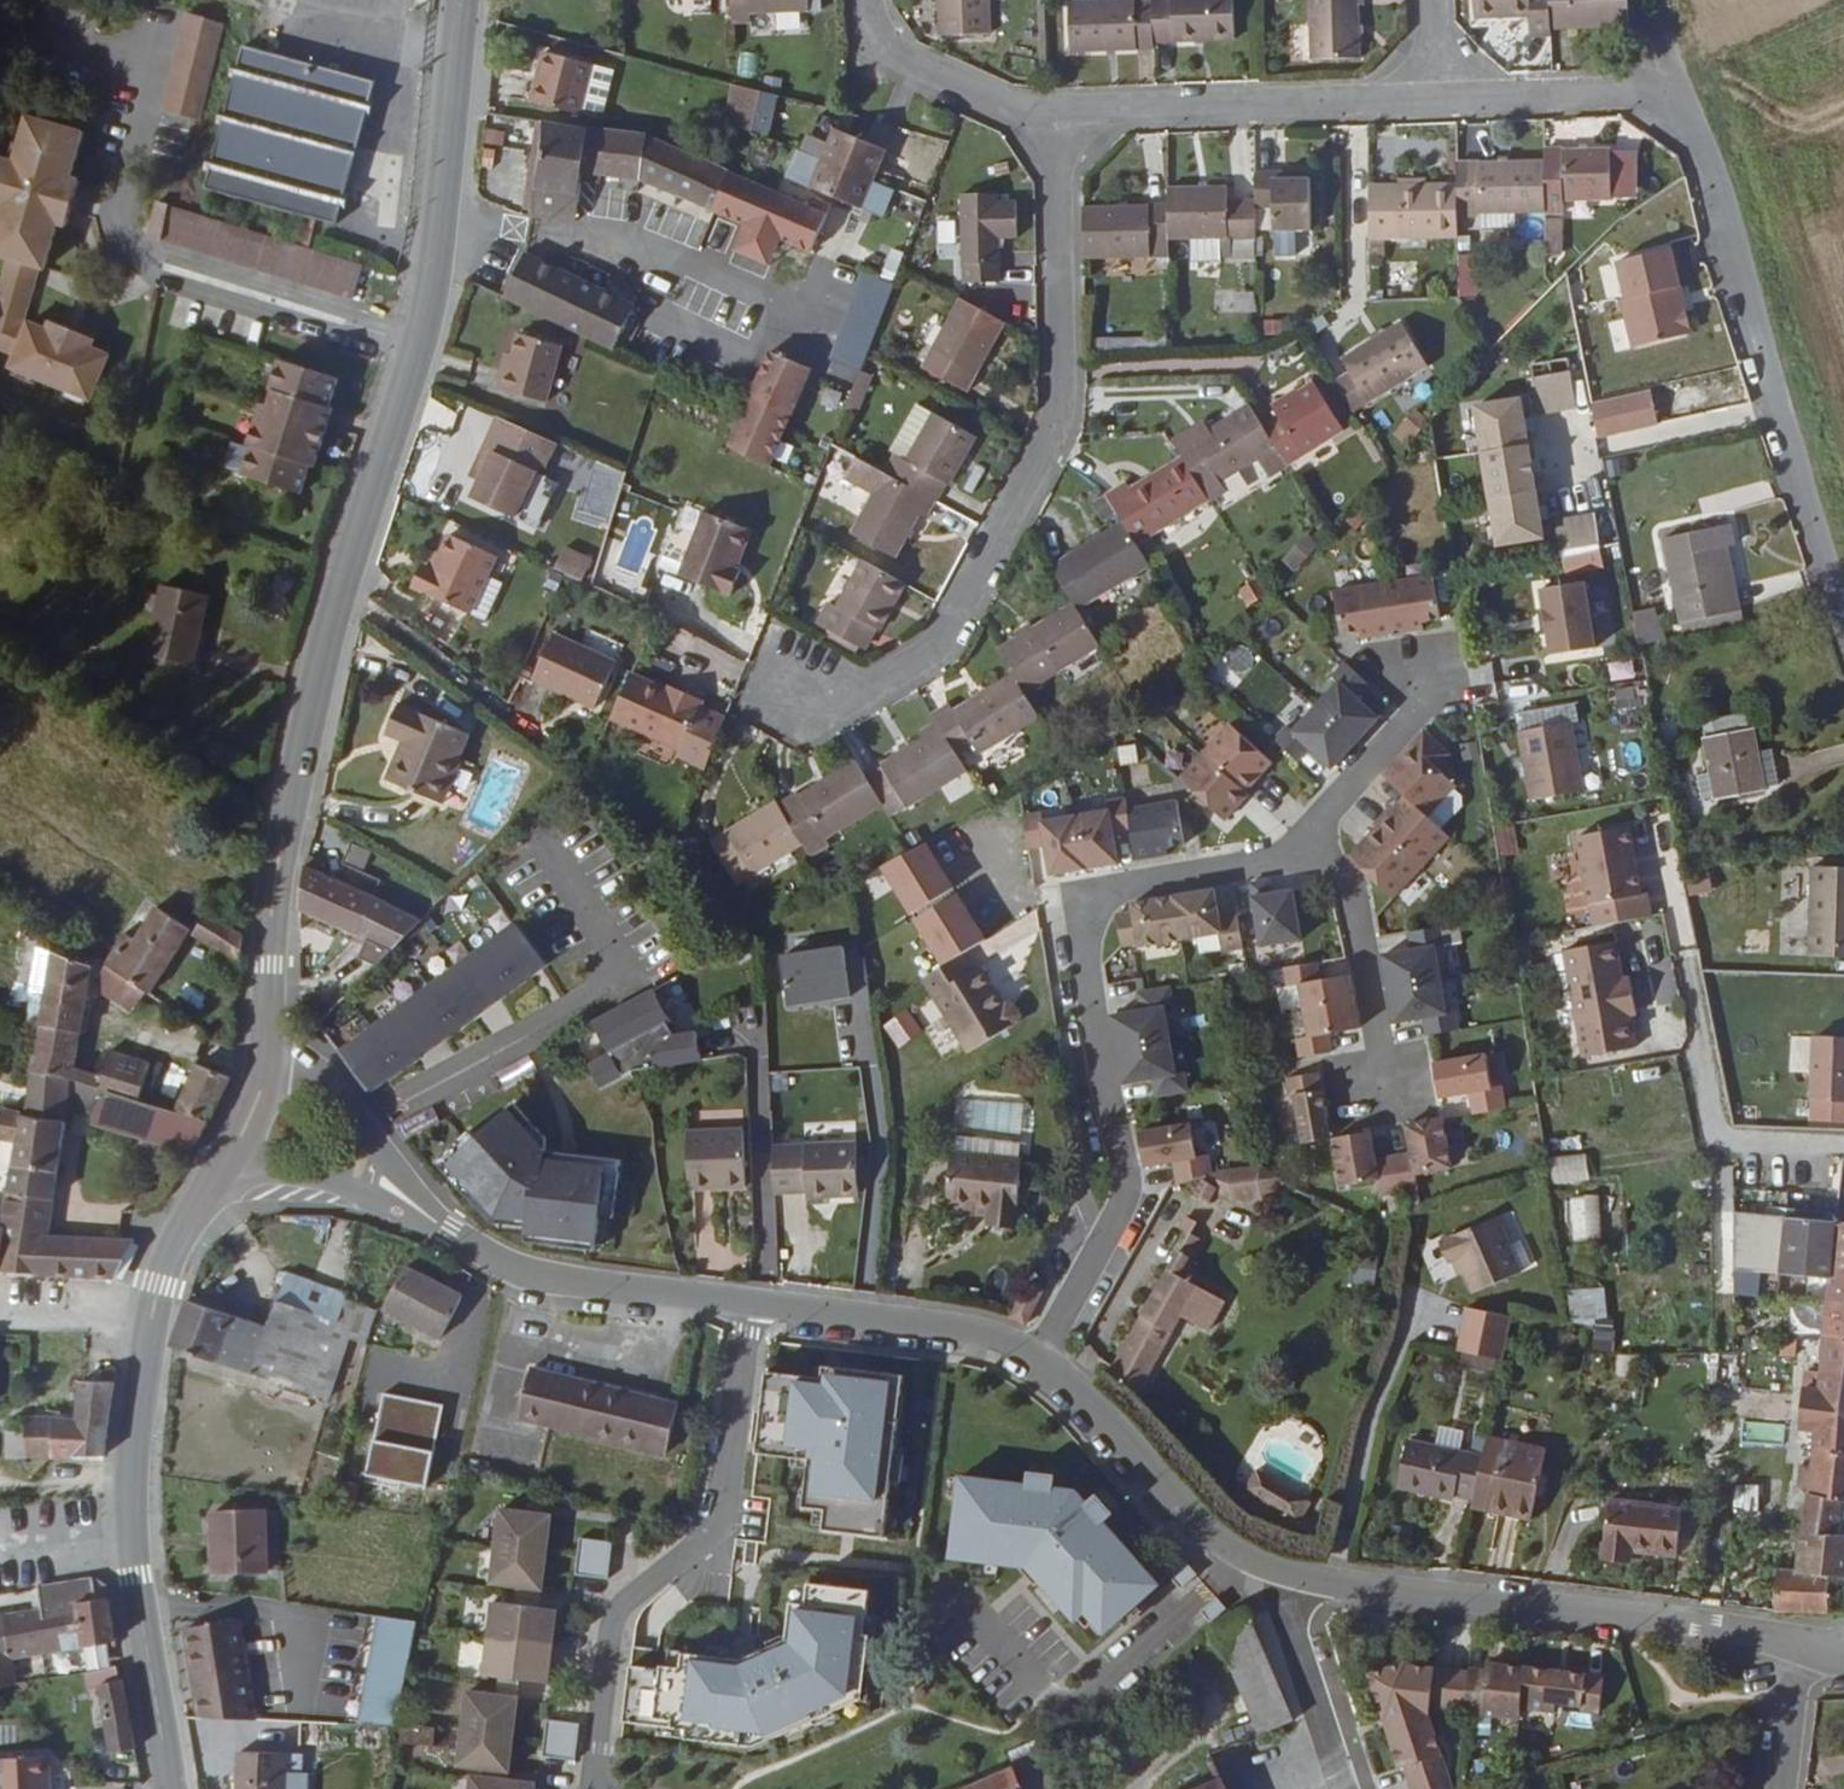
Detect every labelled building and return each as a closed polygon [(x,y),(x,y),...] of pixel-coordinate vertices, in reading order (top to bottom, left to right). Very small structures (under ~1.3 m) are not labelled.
[(124,4),(195,29),(205,0),(125,0),(124,4)] [(372,9),(373,0),(303,0),(372,9)] [(804,0),(728,0),(729,26),(746,25),(746,16),(804,13),(804,0)] [(985,0),(935,0),(936,35),(986,33),(985,0)] [(1227,0),(1167,0),(1167,3),(1148,4),(1148,7),(1149,46),(1229,43),(1227,0)] [(1350,11),(1355,10),(1354,0),(1300,0),(1301,61),(1351,61),(1350,11)] [(1472,22),(1525,19),(1527,41),(1546,41),(1546,33),(1545,0),(1471,0),(1472,22)] [(1622,0),(1545,0),(1546,33),(1623,32),(1622,0)] [(1149,46),(1148,7),(1132,7),(1129,5),(1064,8),(1066,56),(1150,53),(1149,46)] [(1524,63),(1551,65),(1552,43),(1525,41),(1524,63)] [(201,154),(229,56),(191,45),(164,144),(201,154)] [(538,52),(524,101),(570,114),(584,65),(538,52)] [(260,87),(216,225),(323,260),(366,120),(260,87)] [(771,139),(781,98),(734,87),(724,128),(771,139)] [(834,130),(808,188),(852,208),(868,174),(871,176),(882,151),(834,130)] [(706,220),(725,173),(643,138),(607,135),(545,132),(530,226),(551,230),(559,221),(576,224),(582,183),(643,193),(706,220)] [(95,432),(113,388),(95,381),(99,373),(55,355),(52,362),(34,355),(32,359),(27,356),(42,299),(47,300),(59,255),(67,257),(79,211),(71,208),(83,164),(27,148),(15,194),(2,190),(0,199),(0,238),(3,239),(0,250),(0,288),(12,291),(0,335),(0,379),(19,387),(16,399),(95,432)] [(1607,202),(1605,152),(1537,152),(1537,163),(1538,215),(1559,214),(1558,203),(1607,202)] [(1538,215),(1537,163),(1450,166),(1450,186),(1450,217),(1538,215)] [(807,258),(824,216),(725,173),(706,220),(690,258),(784,301),(801,263),(805,263),(804,262),(807,258)] [(1305,221),(1304,182),(1268,183),(1268,175),(1248,175),(1248,198),(1249,210),(1266,210),(1267,222),(1305,221)] [(1450,217),(1450,186),(1363,188),(1364,240),(1451,238),(1450,217)] [(1249,210),(1248,198),(1222,199),(1221,187),(1160,189),(1161,203),(1161,240),(1249,237),(1249,210)] [(869,213),(889,219),(896,193),(875,188),(869,213)] [(997,266),(996,243),(1011,242),(1010,205),(996,205),(996,198),(954,198),(955,267),(967,267),(968,285),(980,285),(1003,285),(1003,266),(997,266)] [(1161,240),(1161,203),(1075,206),(1077,258),(1162,256),(1161,240)] [(163,269),(173,234),(173,232),(162,229),(152,265),(163,269)] [(170,271),(180,236),(173,234),(163,269),(170,271)] [(367,295),(180,236),(170,271),(355,330),(367,295)] [(1620,303),(1631,351),(1686,338),(1686,336),(1689,329),(1685,315),(1679,310),(1675,291),(1679,290),(1671,252),(1616,265),(1625,302),(1620,303)] [(620,368),(640,326),(533,272),(511,314),(620,368)] [(831,360),(862,373),(898,287),(866,274),(831,360)] [(1004,295),(1003,285),(980,285),(980,295),(1004,295)] [(956,396),(997,324),(952,298),(912,369),(956,396)] [(1421,369),(1393,323),(1333,359),(1341,372),(1325,382),(1344,414),(1421,369)] [(538,408),(554,351),(511,339),(505,361),(500,377),(493,375),(488,394),(538,408)] [(810,479),(844,399),(800,379),(809,359),(771,342),(725,449),(765,467),(767,462),(810,479)] [(500,377),(505,361),(498,359),(493,375),(500,377)] [(1529,377),(1535,412),(1573,404),(1566,370),(1529,377)] [(846,409),(861,415),(876,379),(861,372),(846,409)] [(1334,432),(1306,386),(1280,401),(1278,398),(1262,408),(1268,418),(1253,428),(1268,452),(1277,468),(1334,432)] [(1655,423),(1649,390),(1588,402),(1595,435),(1655,423)] [(255,478),(247,505),(305,524),(313,497),(318,498),(331,456),(314,450),(318,436),(331,440),(340,410),(282,391),(273,422),(278,423),(273,438),(265,435),(251,476),(255,478)] [(1466,399),(1493,538),(1538,532),(1514,394),(1466,399)] [(1240,468),(1268,452),(1253,428),(1241,408),(1185,443),(1179,434),(1164,443),(1173,458),(1196,496),(1240,468)] [(939,490),(971,436),(926,411),(897,459),(887,452),(876,472),(929,501),(937,488),(939,490)] [(529,533),(551,488),(528,477),(528,476),(477,452),(467,472),(477,477),(473,487),(466,503),(529,533)] [(919,518),(929,501),(876,472),(849,457),(838,478),(865,494),(843,532),(888,557),(912,514),(919,518)] [(1196,496),(1173,458),(1124,488),(1120,482),(1097,496),(1114,524),(1129,547),(1200,503),(1196,496)] [(473,487),(477,477),(467,472),(463,482),(473,487)] [(1596,544),(1589,510),(1551,517),(1557,551),(1596,544)] [(697,512),(672,575),(722,596),(731,571),(723,568),(729,553),(735,550),(741,535),(739,529),(697,512)] [(1069,611),(1141,568),(1129,547),(1114,524),(1056,559),(1058,561),(1044,570),(1064,603),(1069,611)] [(1731,612),(1717,551),(1725,549),(1730,548),(1726,527),(1715,529),(1713,530),(1661,539),(1677,621),(1731,612)] [(1294,573),(1318,547),(1304,535),(1280,561),(1294,573)] [(424,575),(414,597),(464,621),(491,565),(444,544),(428,577),(424,575)] [(1679,634),(1739,623),(1725,549),(1717,551),(1731,612),(1677,621),(1679,634)] [(576,586),(584,565),(558,552),(548,573),(576,586)] [(857,652),(897,583),(856,560),(829,608),(820,602),(807,623),(817,629),(854,650),(857,652)] [(1431,616),(1425,571),(1375,578),(1383,631),(1403,627),(1414,626),(1413,620),(1431,616)] [(1587,643),(1579,577),(1533,582),(1536,603),(1538,626),(1541,649),(1587,643)] [(1383,631),(1375,578),(1324,586),(1331,631),(1350,628),(1351,636),(1369,633),(1383,631)] [(1017,693),(1091,649),(1069,611),(1064,603),(1020,629),(1022,632),(990,650),(1005,675),(1017,693)] [(1538,626),(1536,603),(1530,604),(1532,628),(1538,626)] [(1653,609),(1631,614),(1640,645),(1661,639),(1653,609)] [(162,618),(143,690),(191,704),(210,632),(162,618)] [(854,650),(817,629),(811,640),(845,659),(848,659),(854,650)] [(545,639),(523,686),(585,714),(606,668),(545,639)] [(1372,715),(1349,693),(1360,680),(1335,658),(1324,670),(1333,677),(1308,704),(1349,739),(1360,728),(1372,715)] [(1632,663),(1607,664),(1609,682),(1633,680),(1632,663)] [(957,766),(1033,720),(1017,693),(1005,675),(947,712),(943,707),(927,718),(928,719),(957,766)] [(687,723),(690,717),(665,706),(664,709),(657,706),(620,688),(604,722),(674,753),(671,760),(697,770),(712,733),(687,723)] [(418,801),(452,758),(448,756),(460,739),(405,697),(389,717),(404,729),(375,766),(418,801)] [(1349,739),(1308,704),(1285,729),(1276,721),(1265,735),(1291,758),(1303,745),(1327,765),(1338,753),(1349,739)] [(1702,732),(1714,791),(1759,782),(1748,723),(1743,724),(1740,710),(1706,715),(1709,730),(1702,732)] [(1437,739),(1412,717),(1400,730),(1425,754),(1437,739)] [(884,816),(959,770),(957,766),(928,719),(912,730),(915,735),(857,774),(875,803),(884,816)] [(1234,788),(1260,758),(1218,721),(1191,751),(1234,788)] [(1564,721),(1512,730),(1524,799),(1576,790),(1564,721)] [(1415,805),(1445,773),(1425,754),(1400,730),(1388,744),(1371,763),(1392,782),(1415,805)] [(1234,788),(1191,751),(1168,779),(1215,819),(1238,791),(1234,788)] [(819,839),(875,803),(857,774),(848,759),(773,806),(795,843),(814,831),(819,839)] [(1415,805),(1392,782),(1376,799),(1361,815),(1408,860),(1439,828),(1415,805)] [(1098,834),(1115,831),(1111,809),(1109,797),(1094,800),(1095,810),(1059,816),(1068,870),(1088,867),(1104,864),(1098,834)] [(773,806),(769,800),(703,839),(731,884),(795,843),(773,806)] [(1170,845),(1162,800),(1111,809),(1115,831),(1120,861),(1136,858),(1152,855),(1151,849),(1170,845)] [(1059,816),(1028,821),(1026,810),(1004,814),(1010,849),(1031,845),(1036,876),(1053,873),(1068,870),(1059,816)] [(1408,860),(1361,815),(1348,829),(1332,846),(1380,890),(1408,860)] [(1635,893),(1625,825),(1571,835),(1587,925),(1646,914),(1642,892),(1635,893)] [(963,880),(933,830),(888,857),(917,907),(963,880)] [(802,855),(822,843),(819,839),(814,831),(795,843),(802,855)] [(1688,900),(1713,894),(1707,871),(1683,877),(1688,900)] [(1804,872),(1801,961),(1843,962),(1843,873),(1804,872)] [(356,901),(296,879),(293,918),(387,957),(417,930),(356,901)] [(1279,937),(1271,887),(1249,891),(1247,879),(1229,882),(1240,944),(1279,937)] [(992,929),(963,880),(917,907),(947,956),(992,929)] [(1226,948),(1221,914),(1204,917),(1198,888),(1177,892),(1154,896),(1162,937),(1205,930),(1210,951),(1226,948)] [(1162,937),(1154,896),(1130,901),(1114,903),(1115,912),(1100,914),(1105,944),(1120,943),(1122,944),(1162,937)] [(134,1006),(174,936),(138,917),(119,949),(108,944),(87,980),(134,1006)] [(230,979),(234,944),(192,921),(180,941),(211,963),(210,976),(230,979)] [(1433,981),(1428,947),(1439,945),(1437,937),(1436,926),(1401,932),(1403,946),(1404,951),(1374,955),(1376,972),(1379,990),(1433,981)] [(518,931),(326,1053),(358,1096),(549,974),(518,931)] [(1557,949),(1572,1024),(1630,1012),(1624,976),(1616,977),(1609,940),(1557,949)] [(854,1000),(847,959),(830,961),(828,948),(766,959),(774,1009),(818,1001),(819,1006),(854,1000)] [(30,1000),(35,965),(21,958),(15,998),(30,1000)] [(1000,1026),(1001,1019),(994,1007),(988,1007),(985,1008),(982,1010),(973,995),(976,992),(962,970),(953,975),(943,958),(904,982),(949,1056),(1000,1026)] [(1307,973),(1305,962),(1271,967),(1273,982),(1273,986),(1286,984),(1290,1011),(1344,1002),(1342,988),(1340,975),(1308,980),(1307,973)] [(64,1040),(73,985),(35,965),(30,1000),(15,998),(10,1028),(22,1032),(64,1040)] [(123,1025),(134,1006),(87,980),(84,986),(91,1010),(123,1025)] [(1438,1014),(1433,981),(1379,990),(1382,1007),(1384,1023),(1413,1018),(1416,1038),(1451,1033),(1448,1013),(1438,1014)] [(1160,1036),(1157,1015),(1155,1002),(1164,1001),(1162,985),(1127,991),(1130,1006),(1100,1011),(1103,1030),(1105,1045),(1160,1036)] [(985,1008),(976,992),(973,995),(982,1010),(985,1008)] [(681,994),(590,1008),(598,1064),(588,1065),(591,1084),(700,1068),(695,1032),(671,1035),(667,1005),(682,1003),(681,994)] [(1320,1052),(1317,1034),(1348,1029),(1346,1016),(1344,1002),(1290,1011),(1295,1038),(1282,1040),(1285,1057),(1320,1052)] [(902,1037),(887,1017),(868,1032),(884,1051),(902,1037)] [(59,1075),(64,1040),(22,1032),(15,1074),(57,1087),(59,1075)] [(1166,1070),(1160,1036),(1105,1045),(1108,1063),(1111,1080),(1142,1075),(1145,1092),(1180,1087),(1177,1069),(1166,1070)] [(1803,1101),(1791,1100),(1790,1119),(1825,1122),(1826,1102),(1843,1103),(1843,1040),(1807,1038),(1803,1101)] [(1487,1092),(1481,1056),(1427,1065),(1430,1083),(1433,1100),(1462,1097),(1466,1116),(1499,1111),(1496,1090),(1487,1092)] [(128,1108),(139,1073),(94,1059),(88,1074),(126,1085),(121,1106),(128,1108)] [(207,1107),(219,1083),(216,1081),(184,1071),(161,1118),(196,1128),(207,1107)] [(54,1098),(88,1108),(82,1128),(182,1155),(196,1128),(161,1118),(128,1108),(121,1106),(57,1087),(15,1074),(10,1106),(0,1104),(0,1138),(3,1138),(0,1156),(0,1190),(40,1194),(54,1098)] [(121,1106),(126,1085),(88,1074),(85,1083),(59,1075),(57,1087),(121,1106)] [(1311,1104),(1306,1075),(1272,1081),(1275,1096),(1281,1095),(1289,1144),(1317,1139),(1311,1104)] [(532,1142),(504,1110),(465,1143),(459,1135),(424,1165),(436,1180),(466,1214),(476,1226),(512,1230),(510,1246),(581,1254),(585,1219),(599,1221),(606,1164),(530,1154),(532,1142)] [(1188,1155),(1182,1120),(1128,1130),(1132,1149),(1134,1163),(1164,1158),(1168,1178),(1203,1172),(1199,1153),(1188,1155)] [(1442,1173),(1437,1122),(1417,1125),(1398,1128),(1401,1153),(1401,1157),(1383,1160),(1388,1195),(1405,1194),(1404,1178),(1442,1173)] [(674,1132),(676,1190),(733,1188),(731,1129),(674,1132)] [(1388,1195),(1383,1160),(1364,1163),(1363,1159),(1358,1134),(1341,1136),(1320,1139),(1329,1191),(1367,1184),(1369,1198),(1388,1195)] [(999,1162),(1001,1143),(938,1140),(937,1157),(999,1162)] [(843,1196),(839,1143),(756,1147),(758,1193),(806,1191),(807,1197),(843,1196)] [(1002,1221),(1006,1162),(999,1162),(937,1157),(933,1157),(929,1213),(958,1216),(959,1208),(973,1208),(972,1217),(972,1219),(1002,1221)] [(1254,1197),(1277,1179),(1248,1162),(1222,1168),(1212,1185),(1209,1190),(1227,1200),(1254,1197)] [(1209,1190),(1212,1185),(1199,1177),(1188,1195),(1202,1203),(1209,1190)] [(113,1246),(34,1235),(40,1194),(0,1190),(0,1277),(102,1282),(117,1255),(113,1246)] [(972,1217),(973,1208),(959,1208),(958,1216),(972,1217)] [(1776,1232),(1782,1216),(1755,1212),(1736,1209),(1732,1210),(1727,1216),(1728,1266),(1771,1273),(1776,1232)] [(1184,1234),(1190,1223),(1180,1216),(1173,1228),(1184,1234)] [(1821,1280),(1828,1223),(1808,1220),(1782,1216),(1776,1232),(1771,1273),(1821,1280)] [(1519,1279),(1505,1220),(1447,1234),(1452,1256),(1460,1255),(1464,1272),(1468,1291),(1519,1279)] [(1828,1223),(1821,1280),(1843,1282),(1843,1225),(1828,1223)] [(1582,1227),(1561,1231),(1565,1250),(1586,1245),(1582,1227)] [(1182,1259),(1194,1240),(1184,1234),(1173,1252),(1182,1259)] [(1452,1256),(1447,1234),(1440,1235),(1447,1265),(1454,1263),(1452,1256)] [(1129,1391),(1175,1315),(1200,1330),(1217,1301),(1186,1281),(1182,1286),(1171,1278),(1182,1259),(1173,1252),(1100,1372),(1129,1391)] [(1464,1272),(1460,1255),(1452,1256),(1454,1263),(1457,1273),(1464,1272)] [(445,1308),(390,1275),(367,1315),(422,1347),(445,1308)] [(1821,1280),(1819,1301),(1843,1307),(1843,1282),(1821,1280)] [(1569,1325),(1605,1324),(1604,1290),(1568,1291),(1569,1325)] [(313,1396),(342,1337),(266,1310),(258,1329),(176,1300),(162,1353),(301,1403),(305,1394),(313,1396)] [(1819,1301),(1816,1339),(1843,1344),(1843,1307),(1819,1301)] [(1012,1320),(992,1310),(988,1317),(1009,1324),(1012,1320)] [(1491,1368),(1503,1324),(1459,1314),(1447,1358),(1491,1368)] [(1816,1339),(1813,1374),(1843,1379),(1843,1344),(1816,1339)] [(817,1386),(819,1369),(808,1368),(807,1385),(817,1386)] [(871,1544),(884,1422),(877,1421),(879,1402),(886,1403),(888,1382),(819,1369),(817,1386),(807,1385),(751,1379),(743,1450),(767,1453),(766,1464),(794,1466),(800,1475),(800,1486),(793,1485),(790,1515),(802,1516),(811,1517),(810,1532),(810,1537),(871,1544)] [(1813,1374),(1806,1454),(1843,1459),(1843,1379),(1813,1374)] [(517,1378),(505,1429),(653,1463),(666,1413),(517,1378)] [(97,1424),(103,1380),(88,1379),(88,1388),(68,1388),(64,1428),(18,1428),(17,1444),(15,1463),(92,1461),(97,1424)] [(431,1414),(372,1401),(371,1407),(429,1419),(431,1414)] [(884,1422),(886,1403),(879,1402),(877,1421),(884,1422)] [(414,1495),(422,1453),(429,1419),(371,1407),(365,1434),(354,1484),(414,1495)] [(17,1444),(0,1444),(0,1463),(15,1463),(17,1444)] [(1513,1531),(1532,1462),(1472,1445),(1464,1479),(1455,1516),(1513,1531)] [(766,1464),(767,1453),(743,1450),(742,1461),(766,1464)] [(1806,1454),(1799,1536),(1843,1539),(1843,1459),(1806,1454)] [(1455,1516),(1464,1479),(1389,1459),(1376,1503),(1432,1517),(1434,1511),(1455,1516)] [(1048,1486),(1049,1479),(1017,1476),(1016,1484),(1048,1486)] [(1144,1585),(1092,1522),(1096,1518),(1084,1503),(1080,1507),(1069,1495),(1047,1493),(1048,1486),(1016,1484),(1015,1489),(949,1483),(947,1506),(943,1506),(936,1562),(1001,1569),(1013,1570),(1026,1584),(1062,1624),(1071,1615),(1091,1635),(1144,1585)] [(1297,1513),(1250,1487),(1241,1503),(1287,1530),(1297,1513)] [(1102,1513),(1089,1498),(1084,1503),(1096,1518),(1102,1513)] [(1672,1565),(1677,1519),(1604,1510),(1598,1559),(1625,1562),(1626,1559),(1627,1550),(1646,1553),(1645,1561),(1672,1565)] [(529,1525),(530,1516),(515,1514),(514,1523),(529,1525)] [(810,1532),(811,1517),(802,1516),(800,1531),(810,1532)] [(257,1580),(254,1518),(201,1519),(204,1582),(257,1580)] [(534,1563),(538,1526),(529,1525),(514,1523),(487,1520),(483,1557),(534,1563)] [(1799,1536),(1796,1573),(1773,1572),(1771,1617),(1843,1620),(1843,1539),(1799,1536)] [(597,1570),(600,1552),(566,1548),(564,1566),(597,1570)] [(1645,1561),(1646,1553),(1627,1550),(1626,1559),(1645,1561)] [(530,1600),(534,1563),(483,1557),(479,1594),(504,1597),(530,1600)] [(1624,1570),(1625,1562),(1598,1559),(1597,1567),(1624,1570)] [(1147,1573),(1167,1592),(1175,1584),(1155,1564),(1147,1573)] [(596,1588),(597,1570),(564,1566),(562,1585),(596,1588)] [(1026,1584),(1013,1570),(1001,1569),(1021,1590),(1026,1584)] [(111,1619),(108,1598),(95,1599),(92,1580),(92,1576),(39,1586),(42,1609),(23,1613),(28,1633),(37,1632),(37,1629),(62,1626),(64,1648),(115,1638),(111,1619)] [(108,1598),(106,1586),(92,1580),(95,1599),(108,1598)] [(802,1722),(820,1715),(822,1719),(850,1706),(846,1699),(848,1682),(855,1682),(860,1641),(854,1640),(858,1597),(797,1590),(795,1612),(784,1610),(780,1625),(775,1643),(775,1652),(762,1659),(757,1655),(747,1660),(730,1668),(672,1662),(670,1677),(655,1675),(651,1675),(650,1678),(619,1675),(613,1731),(677,1738),(676,1747),(741,1754),(742,1747),(754,1742),(757,1749),(805,1727),(802,1722)] [(529,1609),(530,1600),(504,1597),(503,1606),(529,1609)] [(1204,1599),(1187,1614),(1198,1625),(1214,1610),(1204,1599)] [(528,1618),(529,1609),(503,1606),(502,1615),(528,1618)] [(539,1657),(543,1620),(528,1618),(502,1615),(480,1612),(476,1650),(539,1657)] [(62,1626),(37,1629),(37,1632),(28,1633),(23,1613),(0,1617),(0,1685),(18,1682),(14,1656),(64,1648),(62,1626)] [(1288,1724),(1249,1636),(1230,1615),(1206,1630),(1254,1739),(1288,1724)] [(391,1737),(401,1688),(411,1632),(378,1627),(358,1735),(391,1737)] [(245,1729),(253,1638),(196,1635),(191,1726),(245,1729)] [(762,1659),(775,1652),(775,1643),(757,1655),(762,1659)] [(535,1694),(539,1657),(476,1650),(472,1686),(486,1688),(508,1691),(535,1694)] [(730,1668),(747,1660),(744,1652),(726,1660),(730,1668)] [(670,1677),(672,1662),(658,1660),(655,1675),(670,1677)] [(1606,1673),(1490,1661),(1489,1668),(1473,1666),(1473,1669),(1412,1662),(1411,1660),(1373,1673),(1404,1766),(1409,1764),(1418,1788),(1458,1788),(1434,1713),(1436,1704),(1468,1707),(1467,1710),(1523,1716),(1524,1706),(1557,1710),(1558,1701),(1584,1704),(1584,1707),(1602,1709),(1606,1673)] [(127,1707),(119,1663),(86,1671),(88,1684),(96,1683),(107,1750),(134,1746),(127,1707)] [(850,1706),(855,1682),(848,1682),(846,1699),(850,1706)] [(507,1699),(508,1691),(486,1688),(485,1697),(507,1699)] [(505,1708),(507,1699),(485,1697),(484,1706),(505,1708)] [(501,1745),(505,1708),(484,1706),(455,1703),(451,1740),(501,1745)] [(805,1727),(822,1719),(820,1715),(802,1722),(805,1727)] [(566,1752),(568,1734),(535,1730),(533,1749),(566,1752)] [(497,1782),(501,1745),(451,1740),(447,1777),(477,1780),(497,1782)] [(757,1749),(754,1742),(742,1747),(741,1754),(757,1749)] [(564,1771),(566,1752),(533,1749),(531,1767),(564,1771)] [(985,1782),(1012,1770),(1005,1756),(980,1768),(985,1782)] [(48,1761),(35,1762),(37,1788),(50,1788),(48,1761)] [(278,1763),(233,1761),(232,1788),(277,1788),(278,1763)] [(35,1762),(0,1765),(0,1788),(37,1788),(35,1762)] [(1205,1762),(1158,1784),(1160,1788),(1216,1788),(1205,1762)] [(1013,1769),(1012,1770),(985,1782),(969,1788),(1020,1788),(1013,1769)] [(497,1782),(477,1780),(476,1788),(497,1788),(497,1782)]
